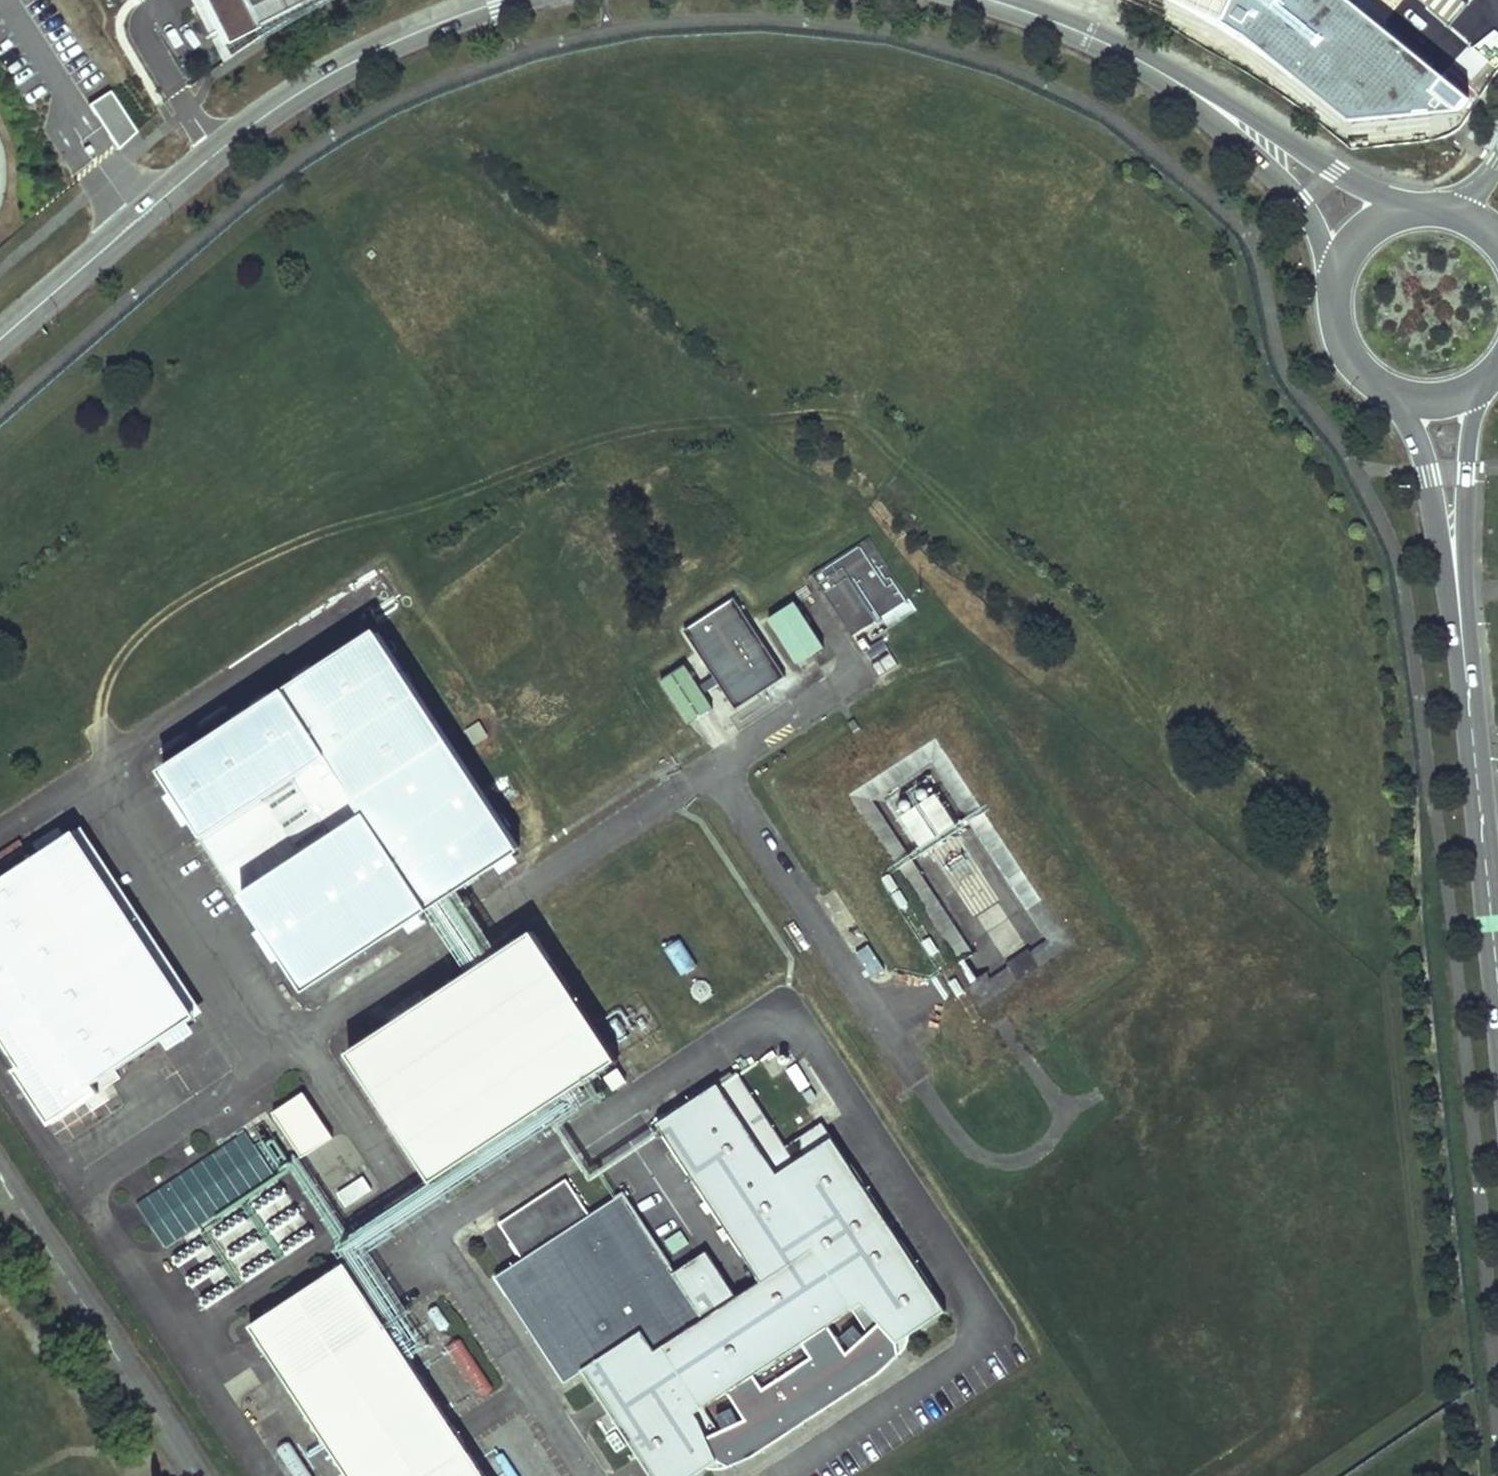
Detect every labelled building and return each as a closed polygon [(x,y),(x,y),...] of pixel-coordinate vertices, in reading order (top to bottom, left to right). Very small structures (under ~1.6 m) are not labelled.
[(221,41),(301,0),(200,0),(221,41)] [(113,149),(137,135),(112,91),(88,104),(113,149)] [(864,541),(810,579),(857,651),(889,629),(913,613),(864,541)] [(732,600),(683,631),(696,652),(732,707),(781,676),(746,622),(732,600)] [(824,646),(794,601),(768,618),(798,663),(824,646)] [(383,635),(168,775),(207,836),(203,839),(243,901),(248,898),(308,990),(523,850),(383,635)] [(714,710),(684,665),(659,681),(689,726),(714,710)] [(875,796),(941,759),(932,744),(848,791),(891,865),(909,855),(875,796)] [(900,814),(919,848),(956,827),(937,793),(900,814)] [(25,1067),(17,1072),(54,1127),(103,1094),(97,1086),(198,1020),(76,835),(0,885),(0,1029),(25,1067)] [(955,994),(984,976),(912,857),(883,875),(955,994)] [(535,933),(350,1054),(434,1184),(621,1062),(535,933)] [(681,938),(665,945),(679,975),(695,968),(681,938)] [(873,947),(860,952),(869,975),(882,970),(873,947)] [(797,1063),(787,1069),(798,1089),(808,1084),(797,1063)] [(501,1226),(522,1260),(494,1278),(566,1387),(586,1374),(653,1475),(703,1475),(710,1471),(731,1470),(755,1461),(879,1379),(899,1359),(903,1345),(947,1315),(821,1125),(787,1147),(740,1076),(660,1129),(763,1285),(739,1301),(708,1254),(677,1274),(624,1194),(590,1217),(567,1183),(501,1226)] [(306,1094),(275,1115),(304,1159),(335,1138),(306,1094)] [(134,1199),(163,1247),(294,1169),(279,1143),(287,1139),(273,1116),(134,1199)] [(303,1166),(327,1211),(370,1189),(364,1177),(335,1192),(318,1159),(303,1166)] [(203,1306),(316,1238),(284,1185),(221,1223),(224,1228),(207,1238),(200,1227),(193,1231),(198,1239),(172,1255),(203,1306)] [(349,1475),(486,1475),(347,1266),(251,1328),(349,1475)]
